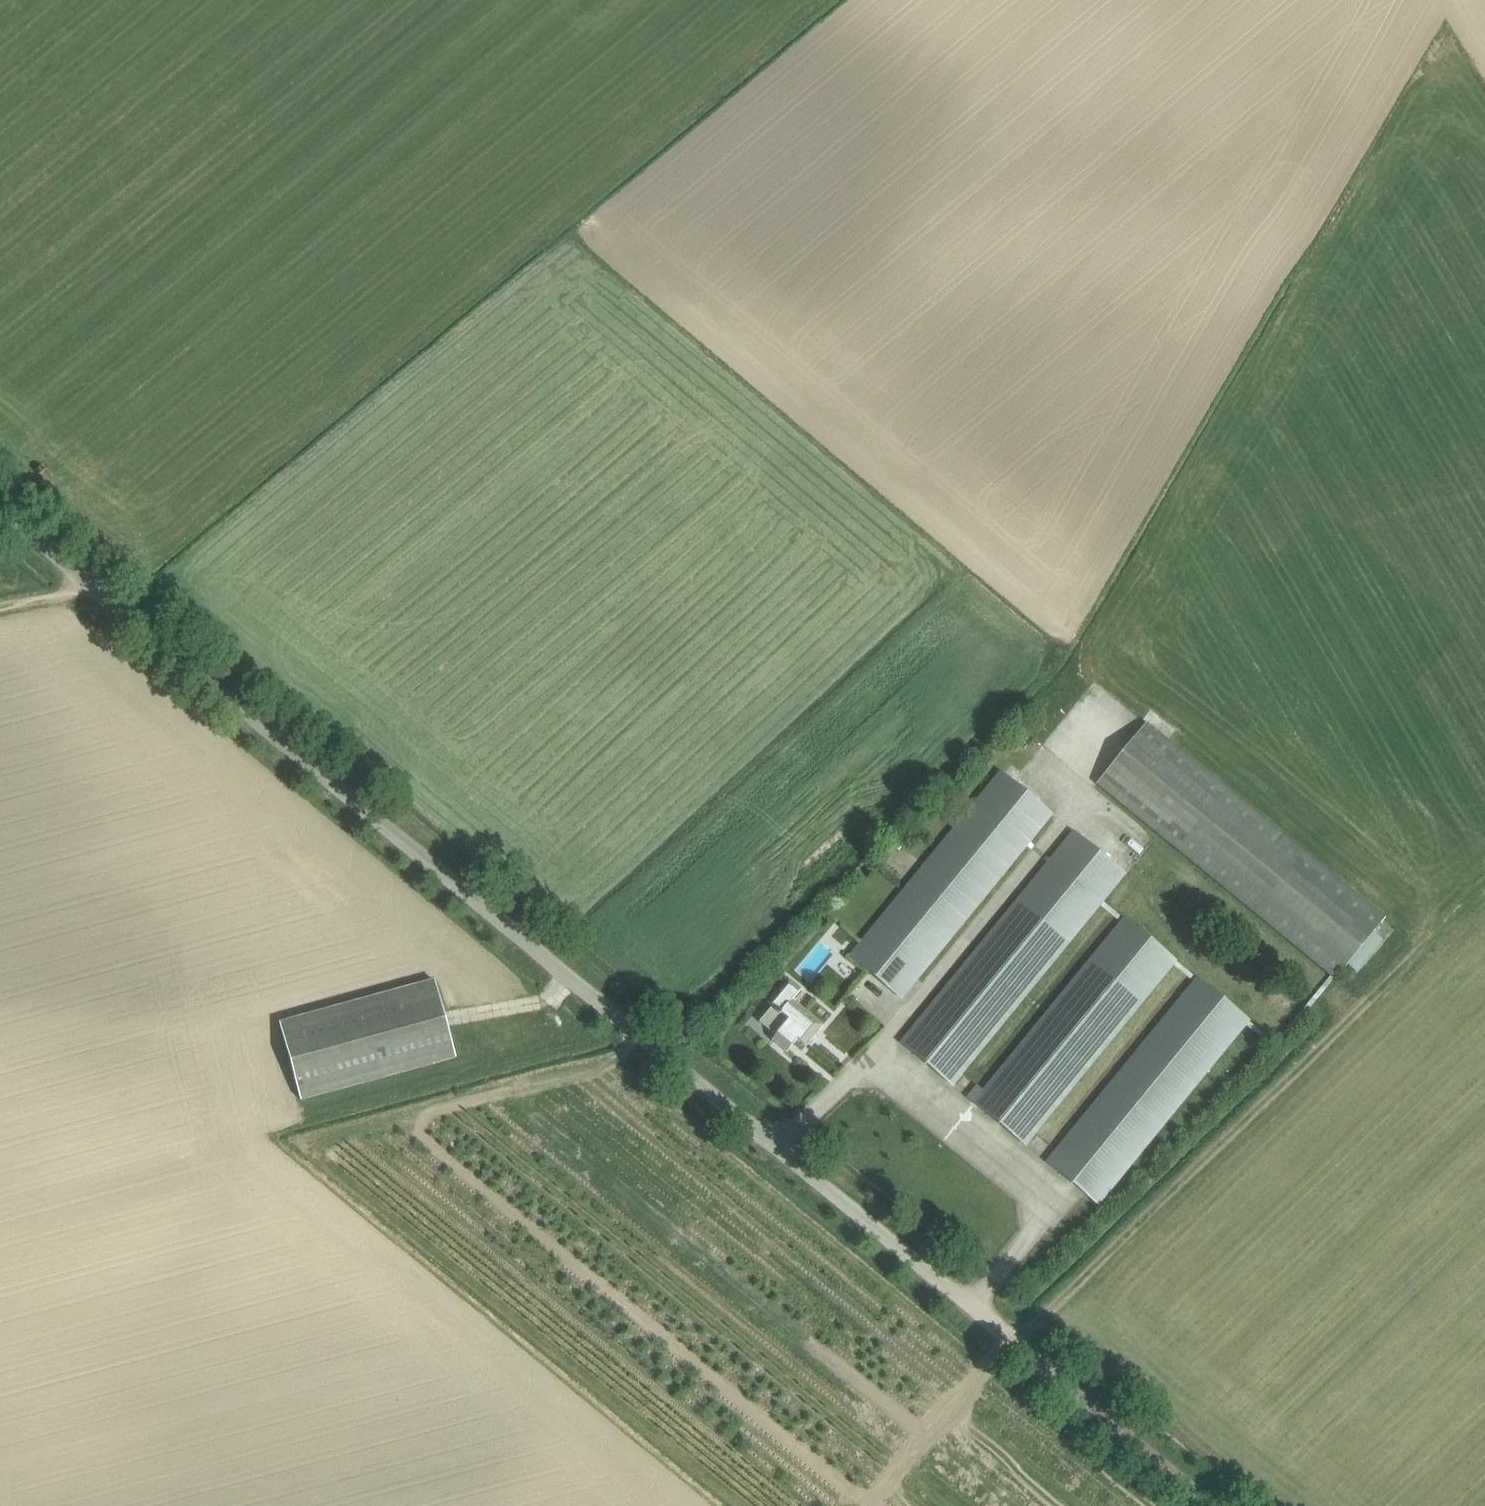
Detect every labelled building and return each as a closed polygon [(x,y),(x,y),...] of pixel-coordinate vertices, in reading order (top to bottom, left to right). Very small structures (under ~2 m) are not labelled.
[(1335,979),(1387,916),(1149,721),(1098,784),(1335,979)] [(901,999),(949,940),(1052,815),(1000,773),(850,957),(901,999)] [(952,1085),(1071,940),(1125,874),(1073,832),(901,1043),(952,1085)] [(1176,961),(1150,940),(1124,919),(974,1103),(1025,1145),(1176,961)] [(802,989),(788,977),(767,1002),(772,1007),(759,1022),(775,1036),(772,1040),(787,1053),(797,1040),(805,1047),(823,1026),(793,1000),(802,989)] [(1197,979),(1046,1163),(1098,1204),(1248,1021),(1197,979)] [(280,1023),(301,1100),(455,1058),(434,981),(280,1023)]
